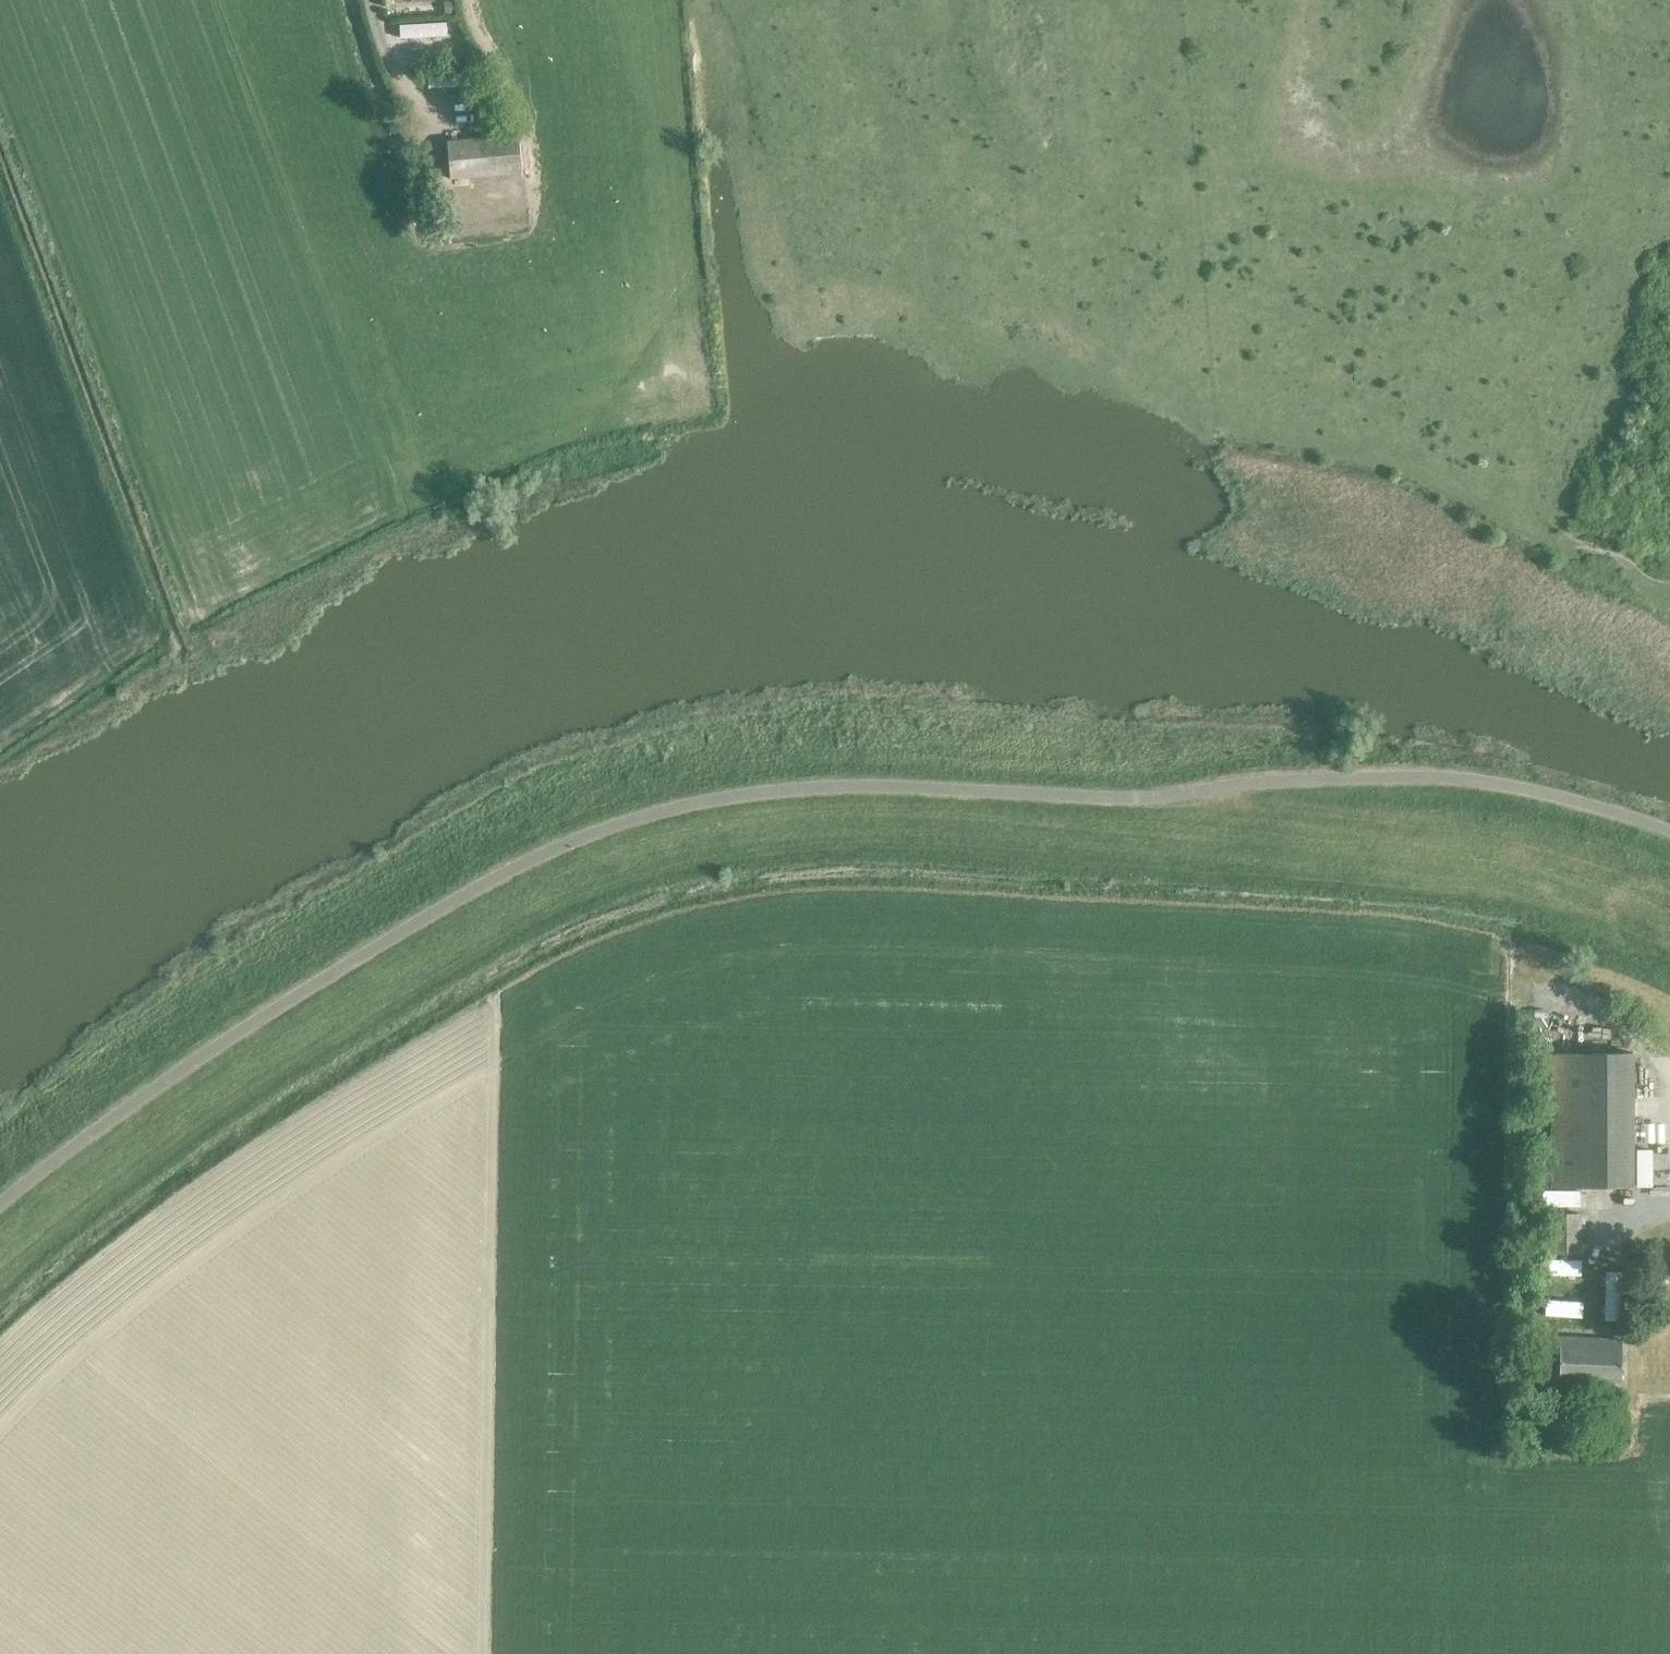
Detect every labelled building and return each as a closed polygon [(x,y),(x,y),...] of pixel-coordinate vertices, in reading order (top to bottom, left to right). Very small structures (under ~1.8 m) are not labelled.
[(450,2),(442,3),(443,15),(451,14),(450,2)] [(467,179),(488,178),(520,175),(516,137),(445,143),(449,189),(468,188),(467,179)] [(1630,1052),(1609,1052),(1549,1053),(1550,1188),(1631,1187),(1630,1052)] [(1549,1254),(1578,1254),(1578,1214),(1549,1214),(1549,1254)] [(1618,1378),(1620,1341),(1559,1337),(1557,1375),(1618,1378)]
